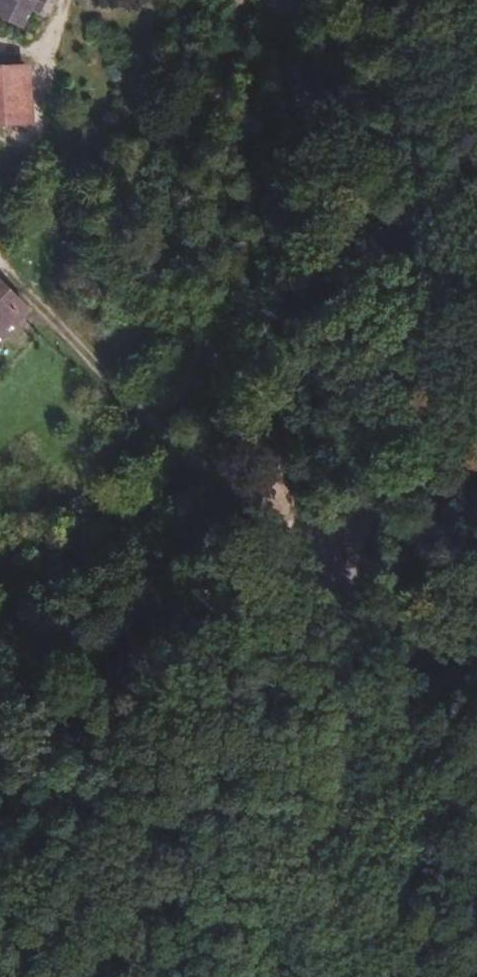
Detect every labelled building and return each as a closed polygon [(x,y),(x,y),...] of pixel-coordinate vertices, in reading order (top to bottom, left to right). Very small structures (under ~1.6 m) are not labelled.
[(17,34),(25,20),(34,24),(43,5),(36,1),(37,0),(0,0),(0,25),(17,34)] [(21,136),(22,79),(0,79),(0,135),(21,136)] [(13,313),(0,296),(0,322),(13,313)]
